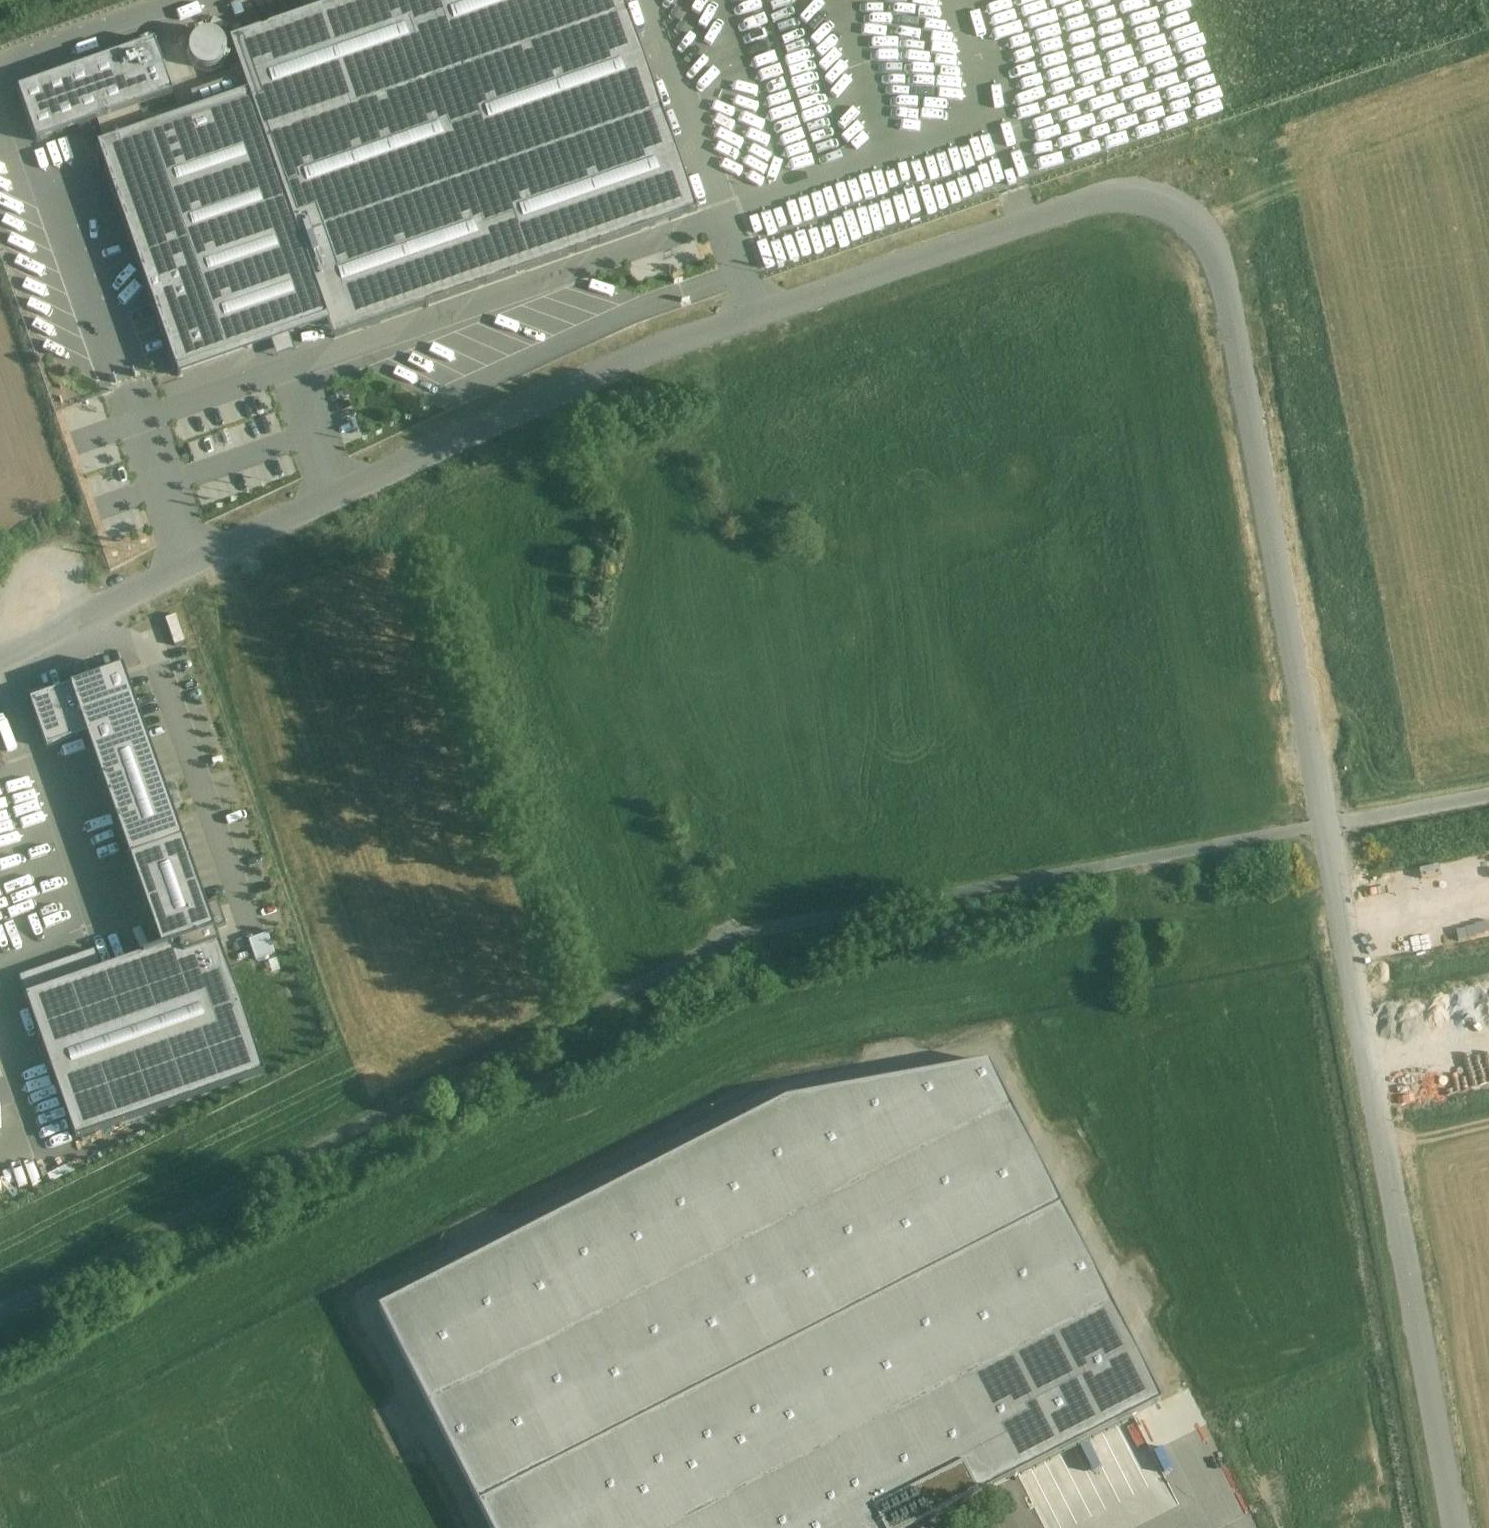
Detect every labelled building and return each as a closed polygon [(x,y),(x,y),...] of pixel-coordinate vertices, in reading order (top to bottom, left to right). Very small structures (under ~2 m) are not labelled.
[(248,96),(327,324),(332,338),(697,212),(623,0),(349,0),(229,41),(248,96)] [(191,44),(204,73),(234,60),(221,31),(191,44)] [(178,95),(161,43),(21,87),(38,140),(178,95)] [(248,96),(98,147),(177,375),(327,324),(248,96)] [(121,666),(28,698),(45,744),(84,730),(129,854),(181,836),(121,666)] [(181,836),(129,854),(162,948),(214,930),(181,836)] [(214,930),(162,948),(26,997),(76,1138),(264,1072),(214,930)] [(270,935),(252,942),(259,960),(277,954),(270,935)] [(378,1309),(490,1527),(918,1527),(1161,1402),(989,1064),(786,1101),(378,1309)]
